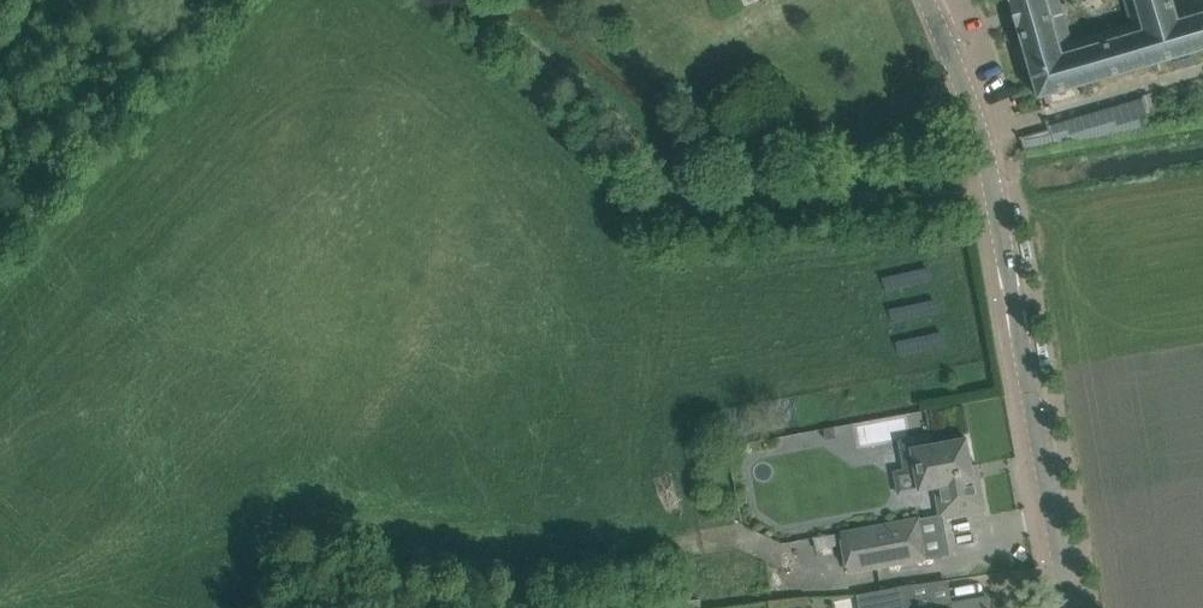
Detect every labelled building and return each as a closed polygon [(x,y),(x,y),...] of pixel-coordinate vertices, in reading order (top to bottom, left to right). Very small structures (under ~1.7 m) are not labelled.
[(1041,98),(1202,50),(1202,13),(1181,19),(1176,0),(1126,0),(1132,23),(1072,40),(1061,0),(1012,0),(1041,98)] [(1030,148),(1155,129),(1152,106),(1027,125),(1030,148)] [(932,271),(888,277),(898,352),(942,347),(932,271)] [(892,421),(858,422),(859,440),(893,439),(892,421)] [(836,427),(825,429),(827,438),(836,437),(837,434),(836,427)] [(901,440),(906,468),(895,471),(899,494),(937,487),(942,519),(987,510),(979,464),(974,465),(969,438),(934,444),(933,435),(901,440)] [(844,532),(852,573),(928,558),(921,518),(844,532)] [(858,594),(861,607),(915,607),(911,584),(858,594)] [(989,596),(966,600),(953,603),(954,607),(991,607),(989,596)] [(701,598),(671,602),(671,607),(702,607),(701,598)]
